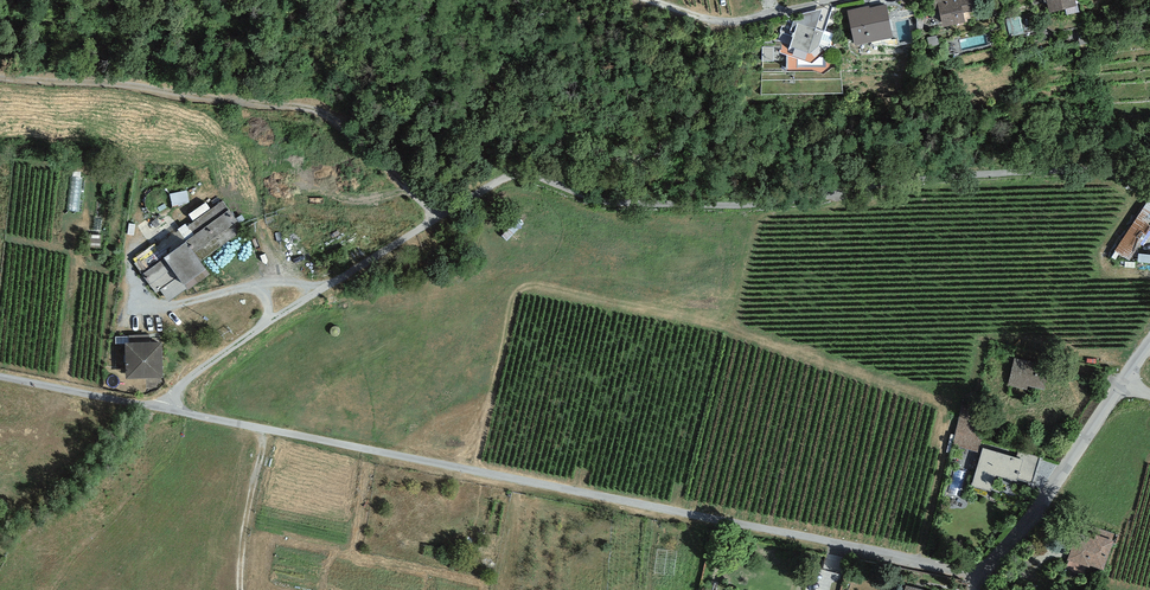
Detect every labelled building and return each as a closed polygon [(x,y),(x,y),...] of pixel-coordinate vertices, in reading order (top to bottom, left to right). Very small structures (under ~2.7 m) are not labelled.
[(935,10),(939,9),(943,27),(965,22),(963,13),(973,11),(971,0),(933,0),(935,10)] [(1049,13),(1077,7),(1075,0),(1046,0),(1049,13)] [(869,6),(847,10),(854,45),(893,37),(886,4),(870,8),(869,6)] [(821,10),(795,16),(789,17),(787,16),(780,33),(793,37),(790,46),(810,53),(819,46),(823,32),(815,29),(821,10)] [(1022,19),(1010,21),(1013,38),(1025,37),(1022,19)] [(176,205),(192,200),(189,189),(173,193),(176,205)] [(1116,252),(1133,264),(1149,238),(1149,203),(1116,252)] [(250,234),(230,205),(190,231),(197,240),(212,260),(250,234)] [(164,246),(140,263),(162,295),(169,290),(177,301),(193,289),(190,285),(212,269),(193,243),(172,258),(164,246)] [(1141,255),(1141,263),(1149,263),(1149,255),(1141,255)] [(129,344),(125,344),(126,379),(162,378),(161,342),(149,342),(149,335),(129,336),(129,344)] [(1014,357),(1008,386),(1027,390),(1028,387),(1044,390),(1050,366),(1014,357)] [(989,409),(964,403),(952,446),(978,452),(989,409)] [(971,486),(991,492),(996,476),(1017,482),(1017,479),(1023,460),(1017,458),(983,448),(971,486)] [(1018,452),(1017,458),(1023,460),(1017,479),(1032,484),(1040,458),(1018,452)] [(1112,540),(1114,534),(1082,522),(1068,560),(1069,561),(1067,566),(1094,576),(1096,571),(1101,574),(1114,541),(1112,540)]
